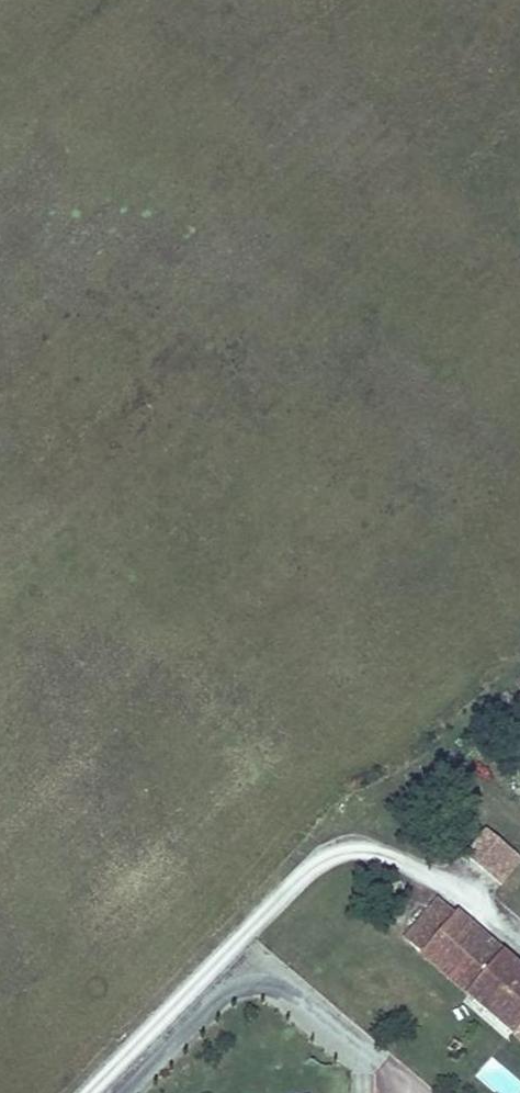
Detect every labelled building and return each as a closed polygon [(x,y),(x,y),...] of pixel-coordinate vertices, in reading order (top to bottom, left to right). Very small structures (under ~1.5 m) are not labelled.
[(519,863),(488,836),(469,859),(500,886),(519,863)] [(416,958),(461,997),(501,953),(455,912),(452,915),(435,900),(400,939),(418,955),(416,958)] [(501,953),(461,997),(519,1049),(519,969),(501,953)]
